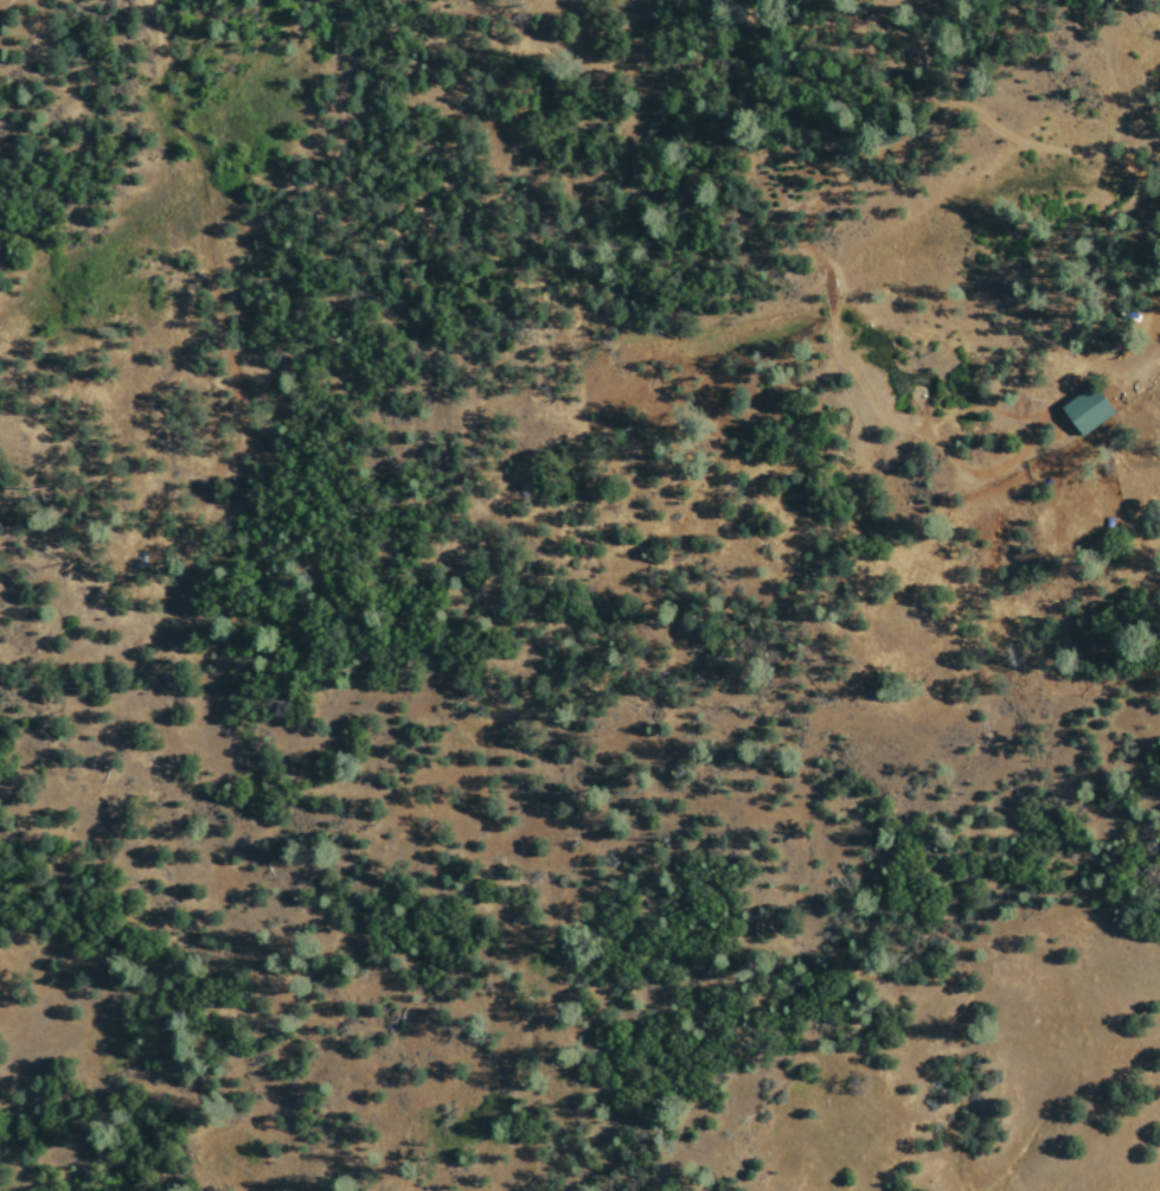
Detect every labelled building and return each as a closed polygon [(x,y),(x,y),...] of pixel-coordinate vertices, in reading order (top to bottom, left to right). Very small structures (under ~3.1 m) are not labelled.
[(1071,435),(1108,415),(1091,384),(1055,405),(1071,435)]
